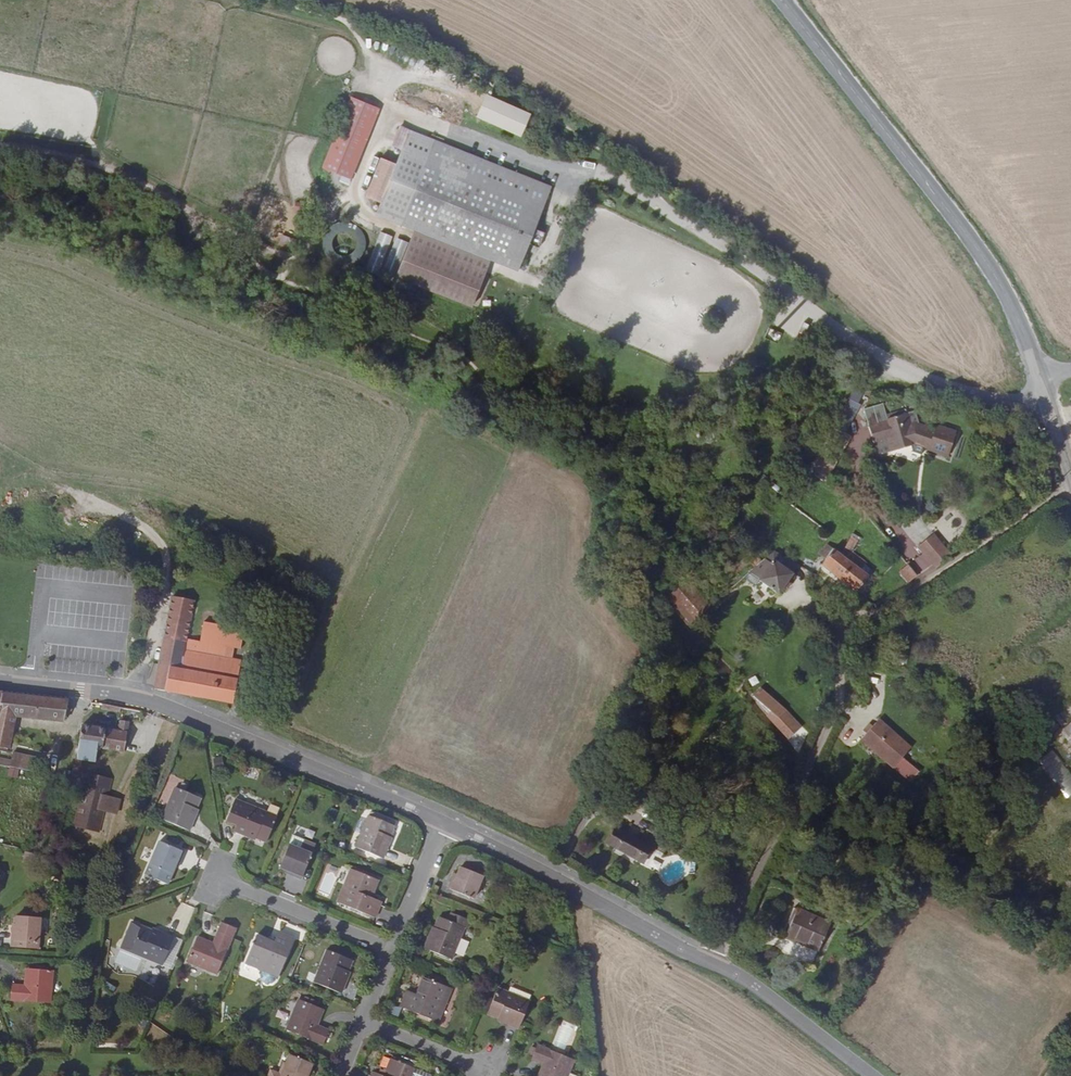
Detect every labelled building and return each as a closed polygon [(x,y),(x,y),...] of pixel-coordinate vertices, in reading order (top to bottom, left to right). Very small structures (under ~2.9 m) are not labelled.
[(524,137),(533,114),(488,95),(478,118),(524,137)] [(378,108),(351,98),(348,105),(375,116),(378,108)] [(325,166),(352,176),(375,116),(348,105),(325,166)] [(396,122),(389,141),(398,144),(405,125),(396,122)] [(553,184),(436,137),(405,125),(398,144),(395,153),(379,191),(376,199),(407,211),(524,257),(553,184)] [(379,191),(395,153),(379,147),(364,185),(379,191)] [(376,199),(372,209),(371,211),(416,229),(493,259),(519,270),(520,268),(524,257),(407,211),(376,199)] [(328,255),(330,258),(332,260),(335,262),(339,263),(342,264),(346,264),(349,263),(352,262),(355,261),(358,259),(360,256),(362,253),(364,250),(364,247),(365,243),(364,240),(363,236),(362,233),(360,231),(357,228),(355,226),(352,225),(348,224),(345,223),(341,224),(338,224),(335,226),(332,228),(329,230),(327,233),(326,236),(324,239),(324,242),(324,246),(325,249),(326,252),(328,255)] [(493,259),(416,229),(398,276),(474,306),(493,259)] [(390,235),(382,232),(368,269),(375,272),(390,235)] [(290,247),(294,238),(282,234),(279,243),(290,247)] [(404,241),(396,238),(382,274),(390,277),(404,241)] [(861,387),(852,386),(826,436),(809,470),(840,493),(846,485),(847,481),(831,468),(827,465),(840,443),(846,433),(838,428),(861,387)] [(907,413),(901,414),(904,426),(910,425),(907,413)] [(867,424),(871,441),(885,438),(890,437),(893,450),(909,446),(909,445),(913,444),(911,447),(919,450),(920,447),(925,449),(925,451),(944,459),(954,434),(935,426),(932,431),(926,429),(927,427),(917,423),(910,425),(904,426),(901,414),(886,418),(886,420),(867,424)] [(890,437),(885,438),(888,451),(893,450),(890,437)] [(843,445),(840,443),(827,465),(831,468),(843,445)] [(862,510),(867,502),(846,485),(840,493),(862,510)] [(908,527),(906,536),(920,540),(922,531),(908,527)] [(889,530),(883,535),(893,547),(894,549),(901,543),(889,530)] [(857,537),(850,533),(844,543),(842,542),(836,551),(831,547),(831,541),(832,542),(834,541),(838,544),(841,541),(833,535),(816,554),(819,556),(817,559),(828,567),(826,569),(853,590),(866,574),(843,557),(847,550),(851,552),(853,549),(851,548),(857,537)] [(919,547),(933,565),(947,555),(932,536),(919,547)] [(915,574),(894,549),(893,547),(889,551),(896,560),(898,558),(903,563),(901,565),(902,567),(898,570),(908,580),(915,574)] [(772,549),(746,571),(777,593),(786,581),(791,572),(790,572),(796,563),(772,549)] [(803,567),(813,573),(817,567),(807,560),(803,567)] [(757,579),(746,571),(741,575),(753,584),(757,579)] [(708,604),(686,578),(666,594),(688,621),(708,604)] [(179,668),(183,649),(185,639),(192,599),(173,595),(165,638),(163,637),(158,665),(154,687),(175,691),(179,668)] [(185,639),(183,649),(222,656),(224,645),(229,646),(237,647),(240,628),(200,621),(197,640),(185,639)] [(222,656),(183,649),(179,668),(175,693),(231,703),(239,659),(227,657),(222,656)] [(851,695),(856,696),(859,689),(853,686),(851,695)] [(769,711),(764,715),(770,721),(774,716),(787,729),(795,722),(760,687),(752,696),(769,711)] [(0,692),(0,750),(6,751),(13,716),(63,720),(69,700),(0,692)] [(104,704),(90,702),(89,706),(118,711),(118,713),(127,714),(129,709),(104,704)] [(909,781),(918,771),(902,757),(910,746),(877,719),(859,741),(891,767),(893,768),(909,781)] [(1061,727),(1070,739),(1070,719),(1061,727)] [(124,751),(128,723),(118,721),(116,731),(81,725),(75,766),(73,766),(71,776),(65,775),(64,782),(69,783),(78,785),(81,776),(84,767),(81,767),(83,760),(94,762),(97,748),(124,751)] [(1070,795),(1070,773),(1052,749),(1038,761),(1067,798),(1070,795)] [(10,767),(8,775),(18,777),(20,769),(34,771),(37,755),(12,750),(11,759),(0,756),(0,765),(10,767)] [(79,802),(77,818),(77,821),(108,825),(110,804),(112,790),(114,771),(84,767),(81,776),(84,776),(83,785),(81,785),(80,794),(82,794),(81,802),(79,802)] [(69,783),(61,817),(77,818),(79,802),(81,802),(82,794),(80,794),(81,785),(83,785),(84,776),(81,776),(78,785),(69,783)] [(192,817),(195,809),(200,799),(175,788),(162,820),(189,831),(194,818),(192,817)] [(126,792),(112,790),(110,804),(124,806),(126,792)] [(247,834),(256,837),(266,841),(277,817),(238,801),(229,821),(237,824),(234,831),(246,836),(247,834)] [(386,846),(389,837),(394,826),(369,816),(356,847),(383,859),(388,846),(386,846)] [(638,854),(644,857),(651,843),(616,823),(608,837),(616,841),(615,843),(637,855),(638,854)] [(305,869),(310,857),(311,854),(303,851),(292,846),(293,844),(298,832),(287,827),(272,864),(288,870),(295,873),(294,876),(301,879),(305,869)] [(168,883),(175,866),(178,858),(181,860),(183,852),(159,842),(145,875),(168,883)] [(694,849),(698,859),(705,856),(702,847),(694,849)] [(313,858),(310,857),(305,869),(308,871),(313,858)] [(461,867),(457,876),(455,883),(452,882),(449,889),(452,890),(449,898),(470,907),(483,877),(461,867)] [(349,886),(355,871),(351,869),(344,885),(349,886)] [(378,881),(355,871),(349,886),(344,885),(337,902),(375,917),(381,902),(371,898),(378,881)] [(828,923),(796,909),(785,936),(795,940),(796,937),(818,947),(828,923)] [(464,927),(467,920),(451,914),(448,921),(440,917),(435,929),(431,937),(429,936),(424,948),(452,959),(464,927)] [(16,917),(15,925),(15,933),(12,933),(11,940),(14,940),(14,947),(38,949),(40,919),(16,917)] [(174,937),(161,932),(160,934),(153,931),(131,922),(120,947),(163,964),(174,937)] [(221,925),(213,943),(213,946),(196,940),(187,962),(217,974),(235,931),(221,925)] [(262,965),(261,969),(279,977),(293,939),(278,933),(274,942),(257,935),(247,959),(262,965)] [(213,946),(213,943),(197,937),(196,940),(213,946)] [(796,937),(795,940),(817,950),(818,947),(796,937)] [(341,993),(346,981),(345,980),(347,972),(352,961),(327,950),(314,982),(341,993)] [(246,963),(261,969),(262,965),(247,959),(246,963)] [(27,986),(24,986),(12,985),(11,1000),(50,1003),(53,972),(28,969),(27,986)] [(441,1002),(447,987),(424,978),(417,995),(407,991),(401,1006),(438,1022),(446,1004),(441,1002)] [(452,989),(447,987),(441,1002),(446,1004),(452,989)] [(507,1022),(506,1024),(519,1029),(530,1001),(498,989),(488,1014),(499,1018),(507,1022)] [(314,1025),(321,1008),(299,1000),(286,1030),(322,1044),(328,1031),(317,1026),(314,1025)] [(390,1004),(387,1014),(398,1017),(401,1007),(390,1004)] [(323,1010),(321,1008),(314,1025),(317,1026),(323,1010)] [(558,1054),(538,1045),(532,1059),(543,1064),(546,1065),(542,1075),(567,1075),(574,1060),(558,1054)] [(562,1045),(558,1054),(574,1060),(578,1052),(562,1045)] [(309,1071),(312,1064),(290,1055),(282,1075),(270,1072),(269,1075),(307,1075),(309,1071)] [(414,1068),(391,1059),(384,1075),(411,1075),(414,1068)]
